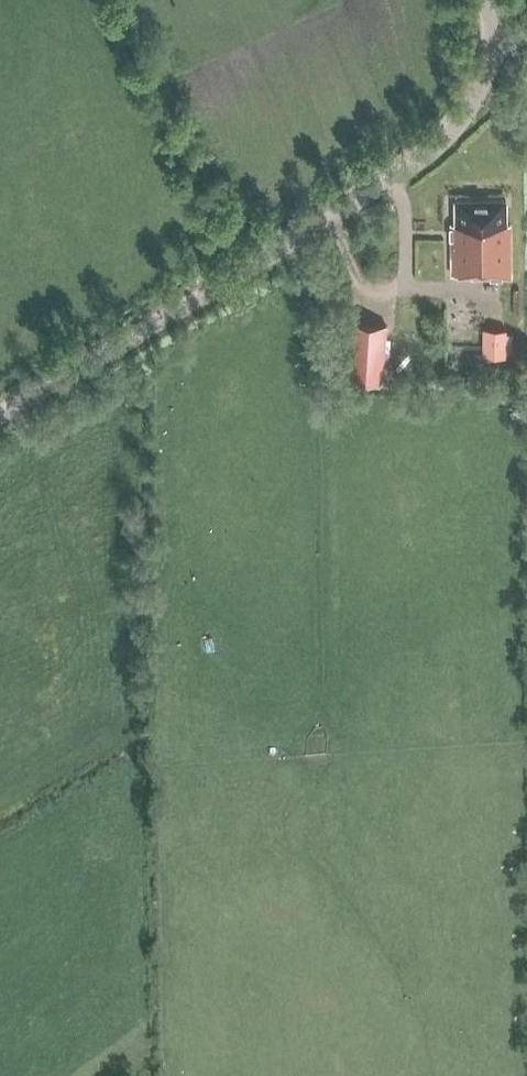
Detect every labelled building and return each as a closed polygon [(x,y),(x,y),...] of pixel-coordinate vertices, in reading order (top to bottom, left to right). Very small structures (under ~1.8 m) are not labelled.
[(455,224),(451,224),(451,275),(471,274),(471,278),(510,277),(510,224),(506,224),(506,200),(454,200),(455,224)] [(351,323),(347,378),(382,380),(386,325),(351,323)] [(483,329),(482,356),(505,356),(506,330),(483,329)]
